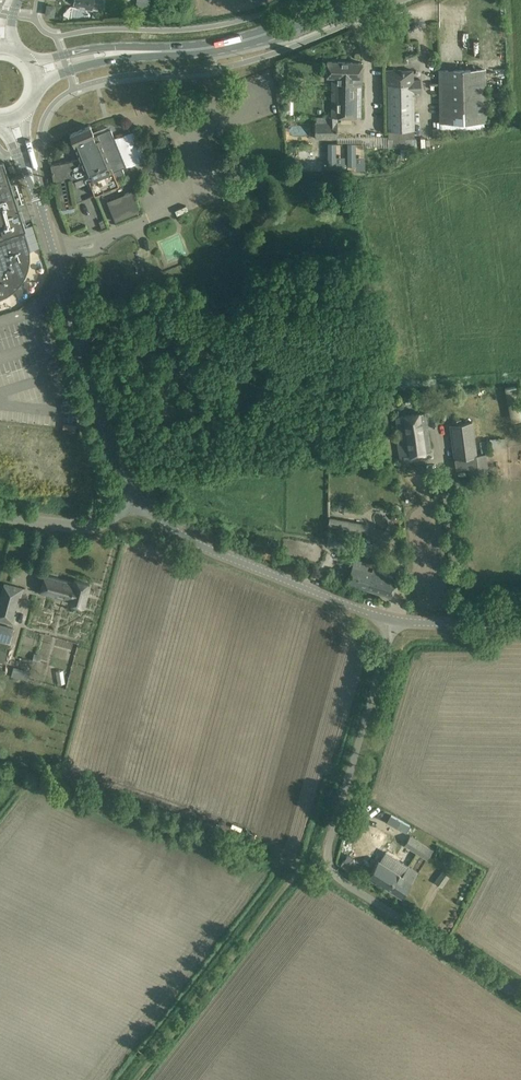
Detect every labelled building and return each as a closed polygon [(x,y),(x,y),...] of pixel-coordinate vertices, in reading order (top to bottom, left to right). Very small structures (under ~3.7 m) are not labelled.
[(74,2),(79,3),(79,6),(92,8),(92,7),(102,9),(103,0),(74,0),(74,2)] [(47,5),(46,14),(53,15),(54,6),(47,5)] [(327,61),(327,72),(327,76),(332,77),(331,116),(316,116),(316,122),(315,122),(314,138),(337,139),(337,116),(360,117),(362,62),(327,61)] [(412,148),(412,138),(414,138),(413,92),(421,91),(420,79),(413,80),(413,70),(397,71),(397,69),(386,70),(387,84),(387,85),(388,148),(412,148)] [(486,122),(485,80),(485,69),(439,70),(439,81),(440,132),(480,131),(480,129),(484,129),(484,122),(486,122)] [(94,135),(90,126),(70,134),(80,159),(51,164),(54,182),(87,175),(87,176),(92,189),(95,195),(119,185),(116,177),(125,174),(122,166),(126,164),(123,158),(126,156),(123,150),(120,152),(111,128),(94,135)] [(336,143),(328,143),(328,166),(336,166),(336,156),(336,143)] [(355,143),(347,143),(348,166),(356,166),(356,157),(355,143)] [(7,295),(21,284),(29,268),(30,259),(30,251),(25,232),(17,234),(16,230),(23,228),(21,220),(31,217),(28,207),(26,202),(17,176),(8,179),(3,163),(3,162),(0,163),(0,298),(7,295)] [(131,192),(107,201),(115,221),(139,211),(131,192)] [(425,412),(396,416),(398,428),(396,429),(401,461),(428,456),(432,455),(425,412)] [(455,458),(474,455),(469,422),(450,425),(455,458)] [(506,446),(505,437),(491,438),(491,446),(506,446)] [(485,453),(477,455),(479,474),(488,472),(485,453)] [(351,537),(329,532),(326,546),(348,550),(351,537)] [(370,556),(374,543),(362,539),(358,553),(370,556)] [(350,572),(347,582),(391,597),(394,586),(396,580),(398,571),(383,566),(374,563),(374,564),(371,572),(367,570),(369,563),(354,559),(350,572)] [(74,582),(45,574),(40,592),(69,600),(68,603),(84,607),(90,583),(74,579),(74,582)] [(4,583),(0,598),(0,620),(14,624),(16,615),(14,614),(19,596),(21,597),(23,588),(4,583)] [(17,627),(0,622),(0,641),(12,644),(17,627)] [(31,680),(32,671),(15,668),(13,676),(31,680)] [(404,844),(415,852),(421,843),(410,835),(404,844)] [(421,843),(415,852),(427,859),(433,850),(421,843)] [(368,875),(402,897),(418,872),(399,860),(393,869),(378,860),(368,875)] [(442,870),(434,881),(442,887),(450,876),(442,870)]
